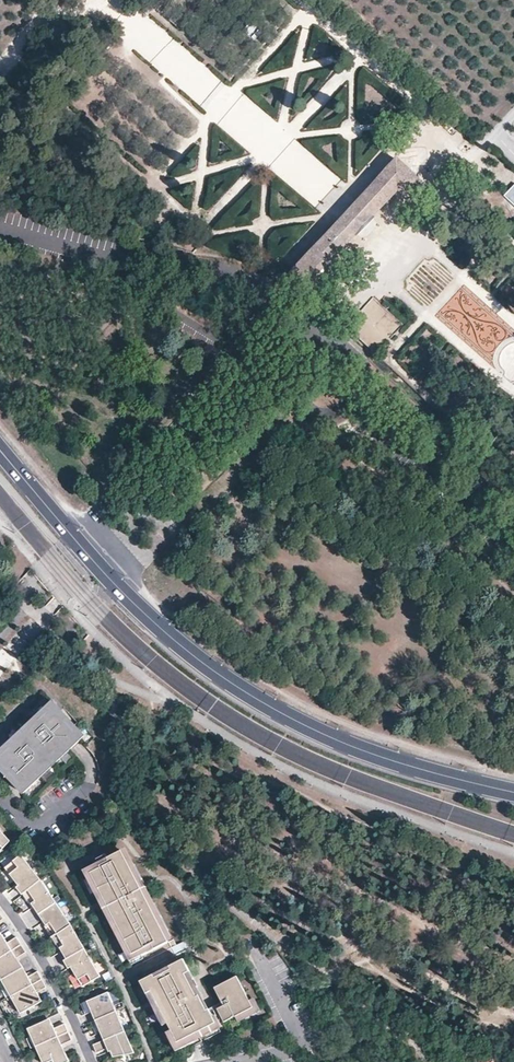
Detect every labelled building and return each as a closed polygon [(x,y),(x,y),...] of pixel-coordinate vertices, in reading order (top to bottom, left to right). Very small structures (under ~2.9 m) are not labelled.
[(396,161),(288,277),(311,298),(338,269),(331,262),(354,237),(356,238),(374,219),(373,217),(398,191),(406,198),(419,183),(396,161)] [(348,326),(375,352),(402,324),(374,299),(348,326)] [(83,735),(51,700),(23,727),(26,729),(20,734),(18,731),(0,747),(0,769),(20,792),(49,766),(46,763),(51,758),(54,761),(83,735)] [(0,827),(0,849),(11,839),(0,827)] [(168,940),(122,849),(83,868),(130,960),(168,940)] [(42,879),(22,853),(5,866),(24,892),(22,893),(23,894),(42,879)] [(42,879),(23,894),(30,903),(31,903),(39,914),(57,902),(42,879)] [(57,902),(39,914),(46,923),(44,924),(52,937),(72,924),(57,902)] [(72,924),(52,937),(58,948),(60,947),(67,959),(86,948),(72,924)] [(21,944),(16,936),(6,943),(1,935),(0,935),(0,958),(21,944)] [(22,968),(16,958),(26,951),(21,944),(0,958),(0,977),(2,980),(22,968)] [(86,948),(67,959),(71,966),(82,985),(101,975),(86,948)] [(206,1008),(199,994),(196,995),(193,988),(198,985),(183,957),(140,980),(177,1052),(220,1030),(209,1007),(206,1008)] [(12,996),(42,979),(37,971),(27,977),(22,968),(2,980),(12,996)] [(252,1006),(236,975),(213,986),(223,1004),(217,1007),(224,1021),(252,1006)] [(21,1002),(26,1011),(42,1001),(36,992),(46,987),(42,979),(12,996),(17,1004),(21,1002)] [(107,991),(81,1003),(85,1013),(91,1011),(104,1039),(93,1043),(96,1051),(107,1047),(109,1050),(111,1049),(113,1056),(134,1052),(107,991)] [(68,1060),(61,1043),(71,1038),(68,1032),(63,1022),(50,1028),(47,1019),(27,1027),(35,1045),(37,1044),(45,1061),(52,1058),(53,1061),(63,1061),(68,1060)]
